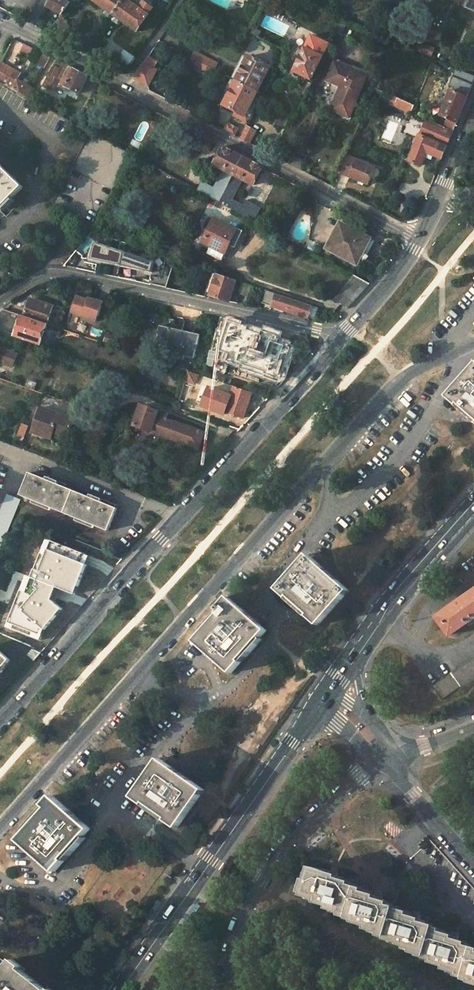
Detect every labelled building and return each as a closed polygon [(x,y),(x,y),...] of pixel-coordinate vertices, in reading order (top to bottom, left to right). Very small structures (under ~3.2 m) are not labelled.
[(46,8),(61,16),(73,0),(50,0),(46,8)] [(104,9),(103,11),(103,14),(108,17),(110,17),(112,15),(113,15),(124,0),(91,0),(104,9)] [(140,5),(135,2),(136,0),(124,0),(113,15),(115,16),(113,18),(114,21),(119,24),(121,24),(122,22),(138,33),(154,8),(143,1),(140,5)] [(65,31),(55,25),(48,34),(60,40),(65,31)] [(311,80),(329,44),(312,36),(306,48),(305,48),(294,71),(309,79),(311,80)] [(418,42),(415,49),(429,55),(432,48),(418,42)] [(214,70),(217,66),(194,54),(192,59),(214,70)] [(44,70),(50,58),(44,55),(37,67),(44,70)] [(149,57),(134,78),(147,85),(160,62),(149,57)] [(237,81),(257,92),(269,68),(250,57),(237,81)] [(192,59),(189,64),(212,75),(214,70),(192,59)] [(58,86),(68,68),(56,61),(42,88),(53,94),(58,86)] [(26,98),(31,88),(17,80),(20,74),(0,63),(0,64),(0,83),(26,98)] [(334,63),(326,81),(340,88),(330,111),(348,119),(365,77),(334,63)] [(68,68),(58,86),(67,91),(68,88),(78,93),(87,77),(68,68)] [(309,79),(301,96),(304,97),(312,80),(311,80),(309,79)] [(446,118),(442,127),(453,132),(472,87),(456,80),(440,116),(446,118)] [(237,81),(224,106),(236,112),(234,116),(247,123),(262,94),(257,92),(237,81)] [(35,103),(42,91),(36,88),(29,100),(35,103)] [(414,105),(393,96),(389,104),(410,113),(414,105)] [(60,107),(50,101),(45,109),(56,115),(60,107)] [(426,153),(442,159),(453,132),(442,127),(426,121),(408,159),(421,165),(426,153)] [(227,123),(223,130),(234,136),(238,128),(227,123)] [(250,144),(256,132),(246,126),(240,139),(250,144)] [(211,142),(203,138),(201,143),(209,147),(211,142)] [(222,148),(212,168),(223,174),(214,189),(203,183),(198,192),(218,203),(242,158),(222,148)] [(337,175),(367,188),(375,167),(346,155),(337,175)] [(242,158),(218,203),(237,213),(242,205),(228,197),(238,178),(252,186),(262,169),(242,158)] [(23,187),(0,165),(0,207),(2,209),(23,187)] [(242,205),(237,213),(254,222),(262,207),(255,204),(245,198),(242,205)] [(237,231),(237,230),(214,219),(202,243),(210,247),(225,254),(229,246),(232,247),(239,232),(237,231)] [(89,251),(89,260),(150,273),(152,264),(94,244),(89,251)] [(207,254),(222,261),(225,254),(210,247),(207,254)] [(228,302),(236,281),(216,274),(208,295),(228,302)] [(149,277),(147,285),(165,289),(168,281),(149,277)] [(243,283),(239,294),(248,297),(252,286),(243,283)] [(267,299),(265,304),(272,306),(276,294),(268,291),(265,298),(267,299)] [(276,294),(272,306),(308,318),(308,317),(314,319),(318,308),(276,294)] [(77,296),(71,314),(97,322),(104,302),(88,298),(88,300),(77,296)] [(31,300),(24,318),(46,325),(52,307),(31,300)] [(47,325),(46,325),(24,318),(22,317),(15,337),(41,345),(47,325)] [(195,360),(202,336),(167,325),(163,338),(167,346),(166,349),(178,354),(178,355),(184,358),(185,356),(195,360)] [(236,327),(235,332),(240,334),(230,365),(254,373),(266,337),(236,327)] [(2,362),(12,365),(17,354),(9,352),(0,348),(0,361),(2,362)] [(448,398),(473,421),(473,368),(448,398)] [(243,418),(252,393),(233,387),(226,412),(243,418)] [(141,406),(133,425),(198,450),(204,434),(166,419),(167,416),(141,406)] [(53,433),(68,438),(75,421),(41,408),(31,434),(50,441),(53,433)] [(21,443),(27,427),(22,424),(15,441),(21,443)] [(29,474),(20,496),(107,532),(116,509),(29,474)] [(0,513),(0,550),(20,501),(7,496),(0,513)] [(91,556),(45,537),(30,576),(26,575),(5,626),(41,640),(45,629),(62,609),(52,600),(58,587),(75,595),(91,556)] [(277,590),(318,626),(349,591),(308,555),(277,590)] [(446,611),(438,617),(451,635),(473,619),(473,591),(446,611)] [(267,630),(253,618),(229,597),(218,610),(221,613),(195,641),(232,673),(242,662),(240,660),(267,630)] [(40,653),(33,650),(27,656),(34,661),(40,653)] [(9,661),(0,653),(0,671),(9,661)] [(433,686),(442,699),(473,676),(473,657),(433,686)] [(160,760),(133,796),(178,829),(204,791),(160,760)] [(90,829),(53,796),(44,807),(47,809),(20,841),(56,872),(66,861),(64,860),(90,829)] [(347,917),(356,886),(357,884),(350,883),(351,880),(344,878),(344,877),(337,875),(339,869),(332,868),(331,872),(325,870),(324,872),(311,867),(309,873),(307,872),(305,879),(304,879),(301,891),(303,892),(302,896),(309,898),(309,899),(315,901),(314,902),(328,906),(327,909),(334,911),(333,912),(341,914),(340,916),(347,917)] [(385,938),(395,906),(395,904),(387,902),(388,901),(382,899),(384,893),(377,891),(376,895),(370,893),(370,891),(363,890),(364,888),(356,886),(347,917),(346,919),(353,921),(353,923),(366,926),(365,929),(372,931),(371,932),(378,934),(377,935),(385,938)] [(423,958),(433,926),(433,925),(426,923),(426,921),(419,919),(421,913),(415,911),(414,915),(408,914),(408,911),(401,910),(401,907),(395,906),(385,938),(384,939),(391,941),(391,943),(404,947),(403,949),(410,951),(410,953),(416,955),(416,956),(423,958)] [(461,978),(471,946),(471,945),(464,943),(465,941),(458,939),(459,934),(453,932),(452,935),(445,933),(446,931),(439,930),(439,928),(433,926),(423,958),(423,959),(429,961),(429,963),(443,967),(442,970),(448,971),(447,972),(454,975),(454,976),(461,978)] [(471,946),(461,978),(461,980),(467,982),(467,983),(473,986),(473,947),(471,946)] [(23,966),(14,960),(8,967),(0,960),(0,989),(45,989),(20,969),(23,966)]
